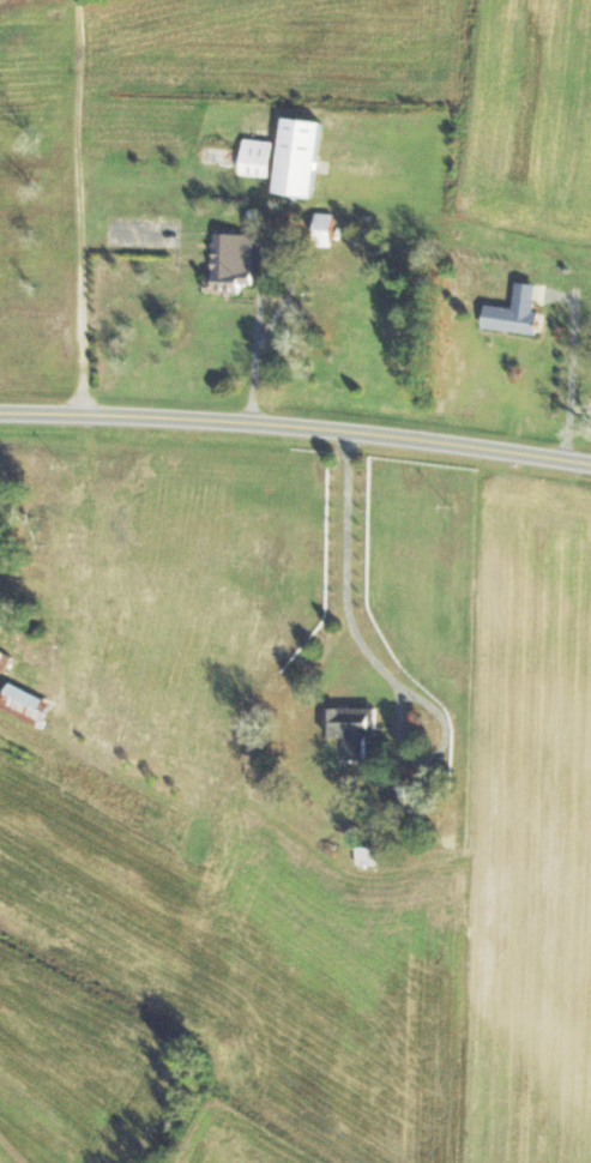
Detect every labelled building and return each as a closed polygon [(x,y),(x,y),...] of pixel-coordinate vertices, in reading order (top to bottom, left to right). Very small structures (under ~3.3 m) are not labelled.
[(320,122),(281,118),(273,194),(312,198),(320,122)] [(268,179),(272,142),(243,139),(239,176),(268,179)] [(203,293),(239,295),(239,285),(251,286),(253,233),(213,231),(211,277),(203,277),(203,293)] [(480,328),(535,335),(538,312),(531,311),(535,285),(515,282),(511,308),(483,305),(480,328)] [(9,656),(0,651),(0,671),(2,672),(9,656)] [(53,704),(7,683),(0,698),(0,707),(42,727),(53,704)] [(374,737),(374,708),(323,708),(323,738),(342,738),(342,764),(363,764),(363,737),(374,737)] [(374,866),(374,849),(355,849),(355,866),(374,866)]
